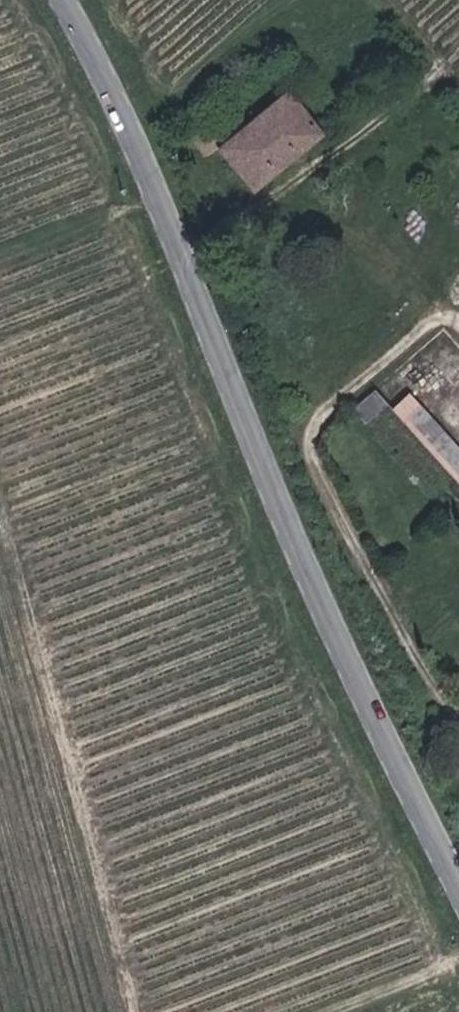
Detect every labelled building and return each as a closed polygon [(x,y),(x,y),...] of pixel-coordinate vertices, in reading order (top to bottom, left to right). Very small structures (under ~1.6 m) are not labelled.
[(214,152),(243,192),(324,133),(294,93),(214,152)] [(411,390),(392,406),(376,387),(363,398),(458,508),(458,444),(411,390)]
